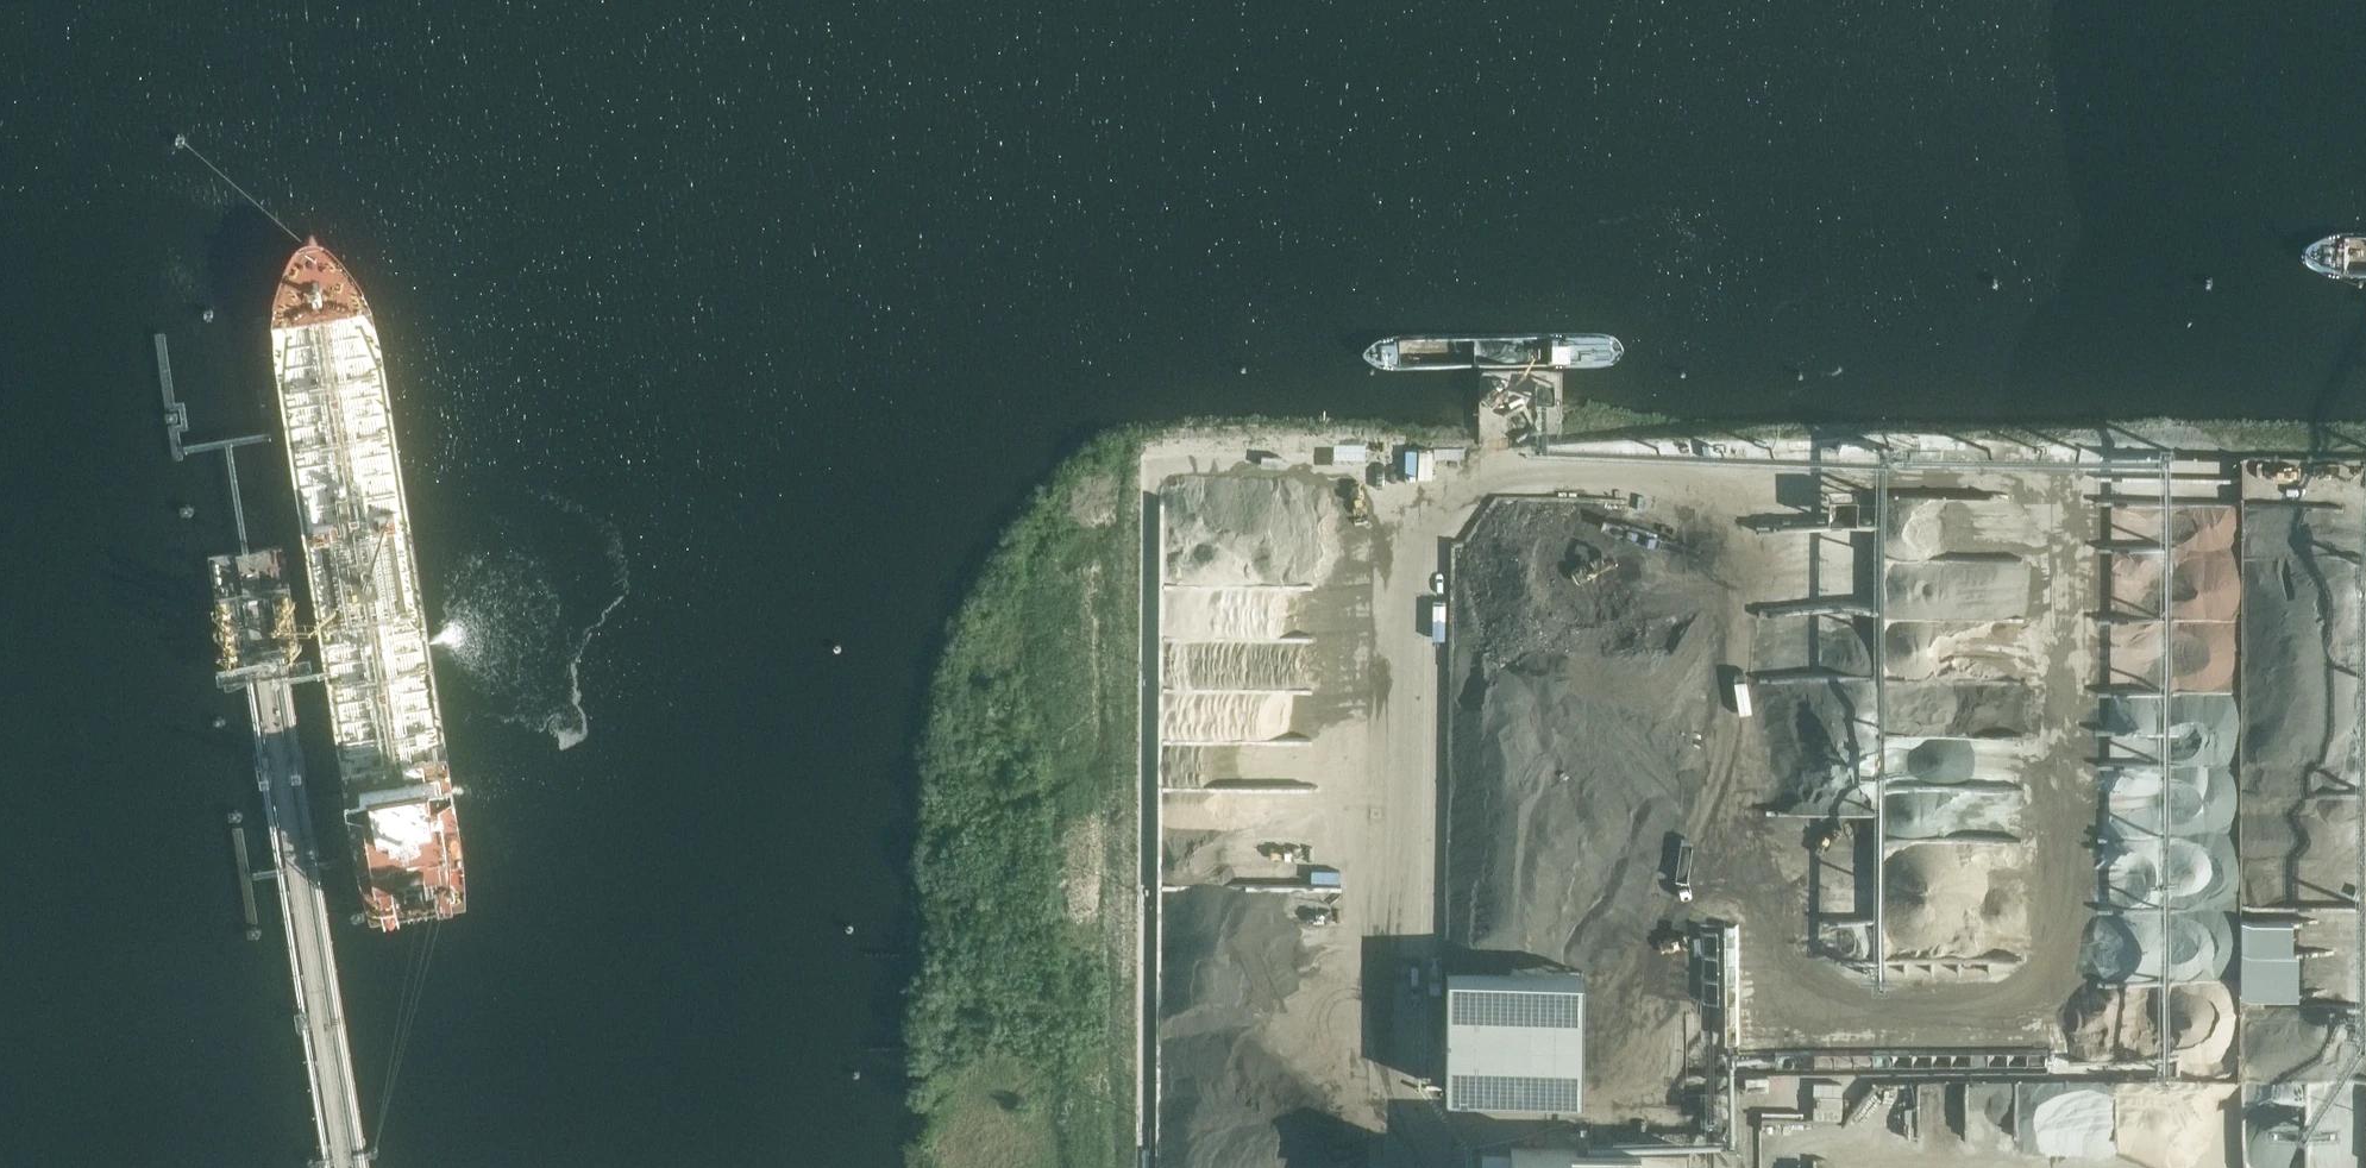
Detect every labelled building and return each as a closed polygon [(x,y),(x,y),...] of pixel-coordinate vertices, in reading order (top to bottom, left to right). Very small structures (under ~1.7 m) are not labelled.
[(1416,472),(1417,443),(1405,443),(1404,472),(1416,472)] [(2241,975),(2241,453),(2171,454),(2171,484),(2154,489),(2154,497),(2093,497),(2093,565),(2101,592),(2101,600),(2101,603),(2110,603),(2110,720),(2120,720),(2123,731),(2137,731),(2123,735),(2123,755),(2153,755),(2117,765),(2119,765),(2119,784),(2100,790),(2100,979),(2164,978),(2177,1025),(2202,1025),(2208,1024),(2208,985),(2241,975)] [(1892,771),(1893,834),(1979,832),(1978,787),(1976,787),(1975,737),(1889,739),(1889,771),(1892,771)] [(1581,968),(1448,967),(1447,1085),(1580,1086),(1581,968)] [(1639,1148),(1511,1147),(1511,1167),(1639,1167),(1639,1148)]
